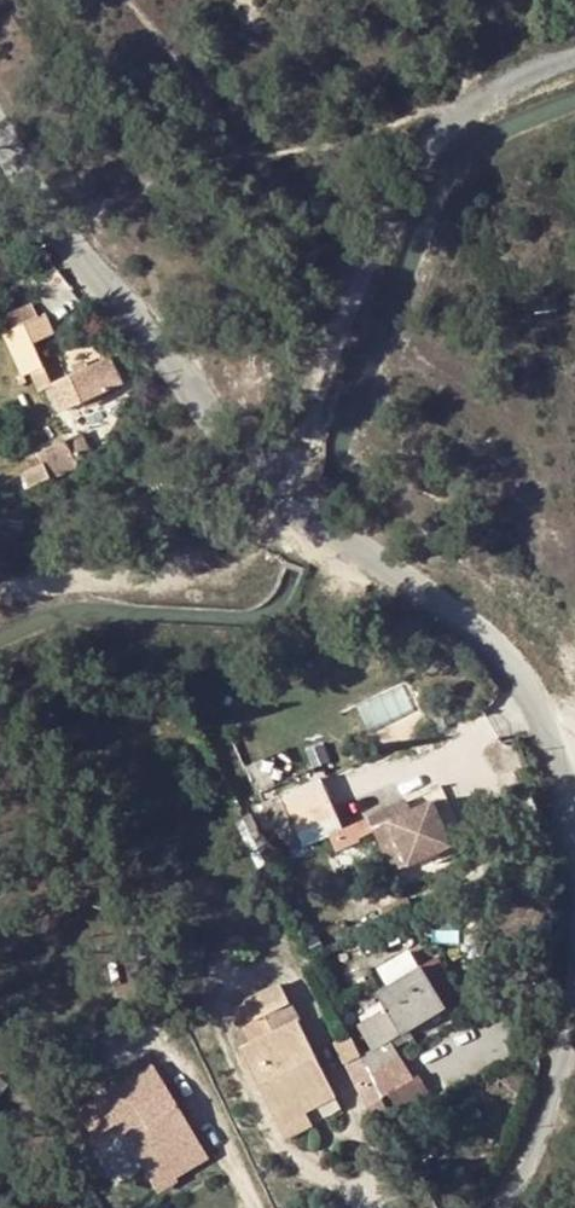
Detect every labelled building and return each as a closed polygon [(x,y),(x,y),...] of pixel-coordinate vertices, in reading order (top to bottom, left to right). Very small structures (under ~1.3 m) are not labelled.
[(13,329),(38,319),(30,304),(7,317),(13,329)] [(50,335),(41,317),(38,319),(13,329),(4,334),(21,377),(29,374),(42,369),(32,345),(50,335)] [(108,360),(50,385),(63,412),(120,388),(108,360)] [(37,392),(50,385),(42,369),(29,374),(37,392)] [(64,442),(76,466),(85,461),(78,447),(83,445),(78,436),(64,442)] [(31,487),(76,466),(64,442),(39,455),(44,463),(24,473),(31,487)] [(252,794),(273,786),(261,759),(241,768),(252,794)] [(342,829),(319,778),(278,796),(260,804),(273,832),(296,850),(342,829)] [(433,801),(414,809),(409,800),(369,817),(376,831),(394,824),(412,865),(434,856),(454,846),(433,801)] [(251,817),(242,820),(251,838),(259,835),(251,817)] [(376,831),(396,871),(412,865),(394,824),(376,831)] [(454,846),(434,856),(438,862),(458,854),(454,846)] [(376,993),(400,1035),(444,1010),(421,968),(376,993)] [(311,1091),(317,1106),(335,1097),(278,984),(232,1008),(249,1042),(240,1047),(271,1107),(311,1091)] [(391,1041),(360,1056),(371,1078),(381,1097),(391,1092),(411,1082),(391,1041)] [(134,1107),(166,1087),(152,1064),(119,1083),(134,1107)] [(411,1082),(391,1092),(400,1107),(430,1091),(423,1076),(411,1082)] [(355,1087),(365,1106),(381,1097),(371,1078),(355,1087)] [(164,1159),(196,1139),(166,1087),(134,1107),(119,1083),(73,1110),(90,1138),(111,1125),(153,1192),(175,1178),(164,1159)] [(271,1107),(289,1144),(326,1125),(317,1106),(311,1091),(271,1107)] [(164,1159),(175,1178),(207,1158),(196,1139),(164,1159)] [(425,1162),(416,1167),(424,1183),(432,1179),(425,1162)]
